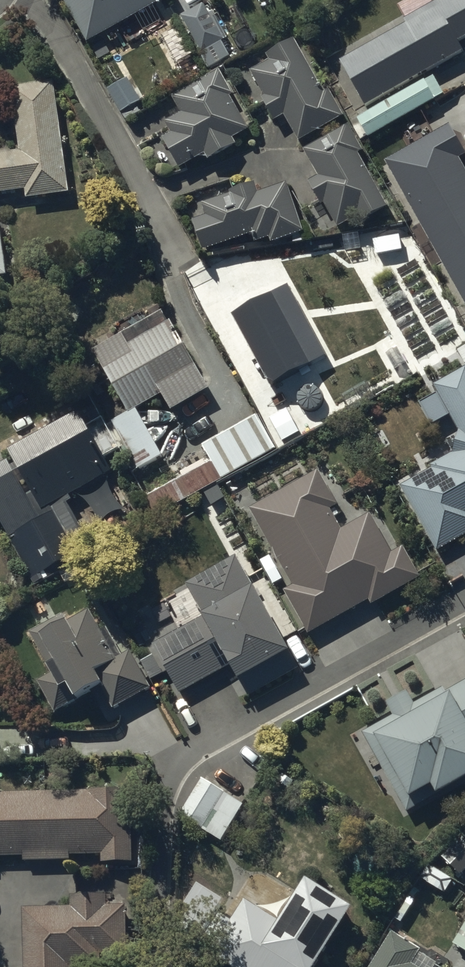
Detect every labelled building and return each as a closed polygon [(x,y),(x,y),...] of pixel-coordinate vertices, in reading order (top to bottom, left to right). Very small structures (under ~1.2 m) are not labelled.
[(87,30),(143,0),(71,0),(87,30)] [(340,60),(366,106),(405,84),(407,89),(358,117),(368,136),(445,93),(431,68),(463,50),(458,41),(464,38),(464,0),(420,0),(399,12),(406,24),(340,60)] [(324,90),(294,37),(267,53),(271,60),(252,71),(265,95),(263,96),(275,119),(284,114),(298,140),(344,114),(329,87),(324,90)] [(220,69),(171,95),(182,112),(166,121),(172,131),(163,136),(180,167),(206,153),(208,158),(236,143),(233,137),(249,128),(231,94),(233,93),(220,69)] [(53,79),(11,86),(21,150),(0,153),(0,193),(26,189),(27,198),(70,191),(53,79)] [(385,156),(464,297),(464,174),(457,160),(464,155),(464,151),(448,121),(385,156)] [(349,124),(304,149),(319,175),(309,181),(322,204),(324,203),(338,227),(357,216),(360,221),(388,205),(359,153),(364,150),(349,124)] [(304,230),(288,181),(259,191),(255,181),(230,190),(231,192),(202,202),(207,214),(193,219),(203,250),(253,233),(256,241),(270,236),(272,242),(304,230)] [(272,323),(269,323),(273,338),(255,344),(268,382),(321,364),(325,374),(355,364),(348,345),(369,338),(366,330),(373,327),(365,306),(360,308),(348,272),(293,292),(294,294),(279,299),(279,300),(280,300),(280,301),(280,302),(281,303),(281,304),(281,305),(281,306),(281,307),(281,308),(281,309),(281,310),(281,311),(281,312),(281,313),(280,314),(280,315),(279,316),(279,317),(278,318),(277,319),(276,320),(275,321),(275,322),(274,322),(273,322),(272,323)] [(162,310),(93,349),(128,411),(111,422),(138,468),(163,453),(137,408),(162,393),(171,409),(209,387),(170,319),(168,321),(162,310)] [(434,384),(438,392),(420,401),(431,424),(450,414),(459,431),(453,453),(433,464),(434,466),(400,485),(436,549),(464,533),(464,366),(434,384)] [(286,394),(261,407),(281,445),(335,416),(321,391),(293,406),(286,394)] [(115,471),(106,453),(119,447),(101,415),(87,423),(79,408),(6,447),(13,460),(0,467),(0,498),(1,499),(0,499),(0,520),(35,582),(94,550),(65,497),(115,471)] [(276,447),(257,413),(202,444),(208,456),(180,471),(182,475),(160,487),(151,471),(135,480),(154,514),(217,480),(276,447)] [(317,469),(248,507),(273,555),(261,562),(273,585),(287,578),(291,585),(285,588),(309,633),(371,599),(373,601),(421,575),(404,543),(391,550),(370,512),(340,528),(329,506),(336,503),(317,469)] [(166,668),(179,691),(229,662),(248,695),(299,666),(235,555),(186,583),(204,614),(152,644),(157,653),(144,660),(153,675),(166,668)] [(54,709),(100,686),(112,710),(153,689),(132,648),(115,657),(90,609),(68,620),(64,612),(29,630),(38,649),(47,644),(55,660),(48,663),(51,668),(36,675),(54,709)] [(361,732),(407,812),(464,779),(464,683),(446,693),(444,690),(415,706),(407,691),(387,701),(394,713),(361,732)] [(202,777),(180,813),(222,839),(244,804),(202,777)] [(0,792),(0,855),(23,855),(23,860),(69,859),(69,853),(100,853),(100,861),(133,861),(131,788),(0,792)] [(351,906),(305,877),(280,919),(244,898),(231,920),(223,915),(202,950),(230,966),(314,966),(351,906)] [(23,906),(24,966),(86,966),(85,960),(122,959),(122,934),(128,934),(128,903),(106,903),(106,892),(70,893),(70,906),(23,906)] [(453,944),(464,951),(464,924),(453,944)] [(390,931),(368,966),(435,966),(438,962),(420,951),(421,949),(390,931)]
